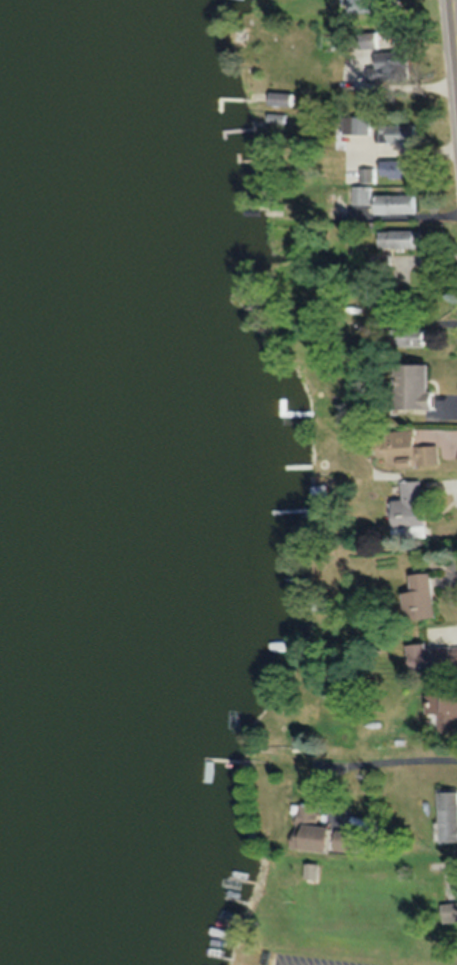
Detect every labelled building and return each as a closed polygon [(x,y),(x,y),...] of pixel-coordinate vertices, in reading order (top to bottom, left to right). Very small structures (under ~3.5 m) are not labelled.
[(351,13),(378,13),(378,0),(351,0),(351,13)] [(412,79),(412,51),(382,51),(382,67),(371,67),(371,79),(412,79)] [(348,121),(348,133),(373,133),(373,117),(356,117),(356,121),(348,121)] [(388,125),(388,142),(422,142),(422,125),(388,125)] [(418,178),(418,160),(384,160),(384,178),(418,178)] [(376,168),(362,168),(362,182),(376,182),(376,168)] [(373,203),(373,186),(354,186),(354,203),(373,203)] [(379,212),(420,212),(420,195),(379,195),(379,212)] [(423,246),(423,230),(382,230),(382,246),(423,246)] [(371,253),(371,272),(395,272),(395,253),(371,253)] [(394,307),(394,289),(376,289),(376,307),(394,307)] [(429,347),(429,326),(395,326),(395,347),(429,347)] [(436,364),(396,364),(396,410),(436,410),(436,364)] [(443,465),(442,446),(422,447),(422,430),(385,431),(386,457),(394,456),(394,467),(443,465)] [(400,541),(433,537),(426,480),(407,483),(409,499),(395,501),(400,541)] [(441,617),(437,572),(407,575),(412,620),(441,617)] [(413,646),(414,670),(456,669),(456,645),(413,646)] [(433,732),(456,732),(456,695),(433,696),(433,732)] [(445,843),(456,842),(456,790),(442,791),(445,843)]
